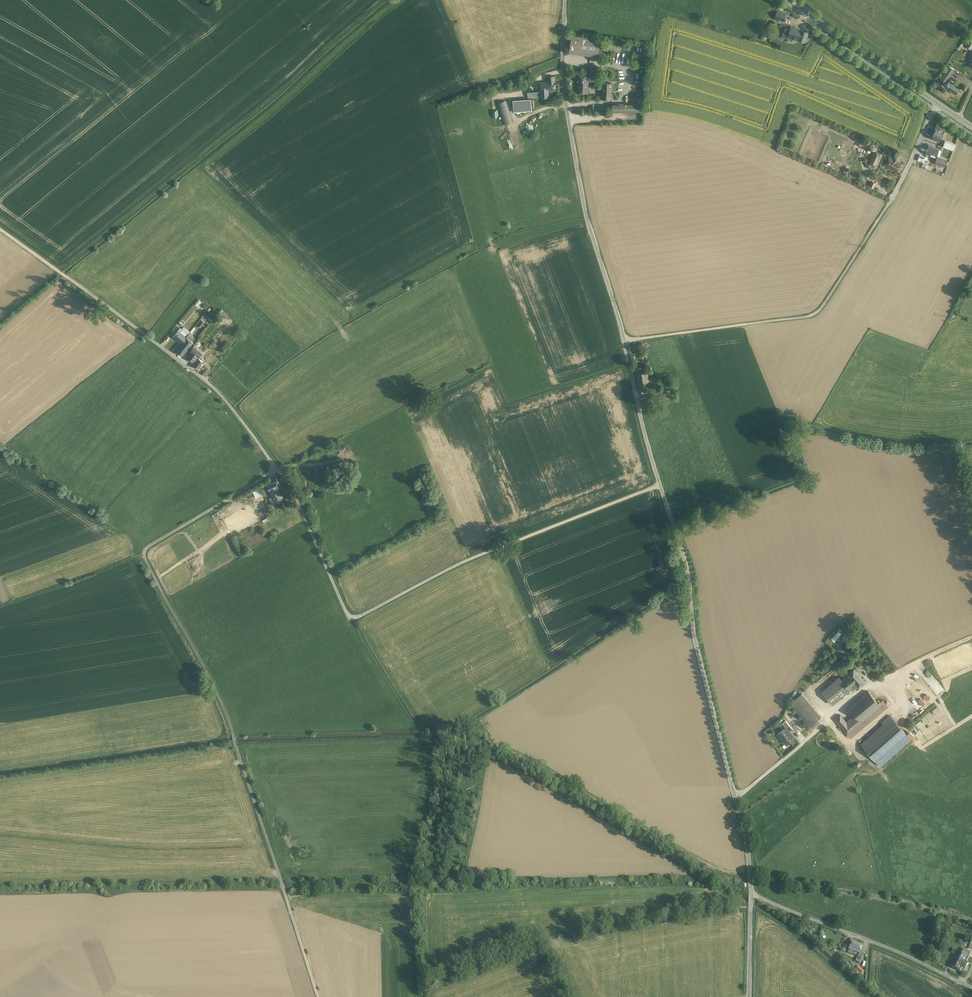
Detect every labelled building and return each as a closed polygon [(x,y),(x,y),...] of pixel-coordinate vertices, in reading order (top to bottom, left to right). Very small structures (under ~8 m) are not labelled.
[(786,15),(777,12),(775,18),(784,21),(786,15)] [(808,32),(791,27),(789,33),(784,31),(782,37),(798,40),(798,39),(805,42),(808,32)] [(601,39),(572,35),(569,53),(593,56),(599,57),(601,39)] [(950,66),(941,79),(946,83),(946,82),(948,83),(949,81),(948,80),(954,69),(950,66)] [(583,74),(583,76),(578,76),(578,81),(581,81),(581,85),(579,85),(578,94),(584,94),(584,93),(588,93),(588,82),(591,82),(592,76),(590,76),(589,76),(589,74),(583,74)] [(549,82),(541,82),(541,91),(537,91),(537,97),(542,97),(542,98),(549,97),(548,91),(556,90),(555,76),(548,76),(549,82)] [(960,87),(950,80),(949,81),(948,83),(945,87),(956,94),(960,87)] [(613,83),(603,83),(602,91),(612,92),(613,83)] [(612,92),(602,91),(602,99),(616,100),(616,94),(612,94),(612,92)] [(531,99),(513,100),(514,112),(532,111),(531,99)] [(506,100),(498,103),(504,125),(513,122),(506,100)] [(642,103),(612,104),(612,112),(643,111),(642,103)] [(945,125),(937,123),(932,138),(939,141),(945,125)] [(955,144),(948,142),(946,147),(953,150),(955,144)] [(939,149),(929,146),(926,153),(936,157),(939,149)] [(881,155),(874,152),(871,160),(878,162),(881,155)] [(897,153),(893,159),(890,157),(885,166),(897,172),(901,164),(897,161),(901,155),(897,153)] [(947,159),(938,156),(935,163),(944,166),(947,159)] [(225,318),(228,315),(222,310),(219,313),(225,318)] [(186,337),(178,330),(173,337),(181,344),(186,337)] [(181,344),(175,350),(182,356),(193,343),(191,341),(193,339),(192,338),(188,334),(188,335),(186,337),(181,344)] [(201,353),(193,347),(190,351),(191,352),(187,358),(193,362),(196,358),(197,356),(198,357),(201,353)] [(647,371),(637,373),(638,382),(644,381),(644,382),(649,381),(648,379),(647,371)] [(649,381),(644,382),(644,381),(638,382),(640,391),(650,389),(650,385),(658,384),(657,380),(654,380),(654,378),(648,379),(649,381)] [(648,397),(641,398),(642,405),(656,403),(655,399),(648,400),(648,397)] [(276,481),(266,485),(270,494),(274,492),(274,493),(280,491),(276,481)] [(280,491),(274,493),(274,492),(270,494),(271,497),(273,502),(283,498),(280,491)] [(263,500),(255,503),(256,506),(258,512),(268,507),(265,502),(264,502),(263,500)] [(864,681),(854,668),(848,673),(850,676),(849,677),(847,679),(854,688),(858,685),(859,686),(864,681)] [(839,677),(822,692),(832,704),(849,690),(850,690),(852,688),(853,689),(854,688),(847,679),(849,677),(846,675),(841,679),(839,677)] [(869,691),(849,708),(855,715),(861,722),(881,705),(879,703),(869,691)] [(802,693),(790,703),(810,726),(821,716),(802,693)] [(847,733),(847,734),(851,738),(888,706),(883,700),(879,703),(881,705),(861,722),(847,733)] [(937,706),(932,711),(936,715),(941,711),(937,706)] [(847,722),(840,715),(835,719),(847,733),(861,722),(855,715),(847,722)] [(883,724),(861,744),(880,766),(911,739),(890,715),(882,723),(883,724)] [(793,729),(786,721),(782,723),(786,727),(790,732),(793,729)] [(919,728),(924,725),(921,721),(913,726),(919,736),(923,733),(919,728)] [(790,732),(786,727),(778,734),(783,741),(784,740),(787,744),(795,738),(790,732)] [(863,946),(852,942),(849,949),(860,953),(863,946)] [(957,955),(950,967),(959,971),(960,971),(961,968),(965,970),(968,964),(966,963),(970,954),(970,952),(963,948),(961,952),(959,950),(959,951),(954,948),(952,952),(957,955)] [(860,953),(849,949),(848,953),(855,956),(855,957),(857,958),(857,957),(858,958),(860,953)]
